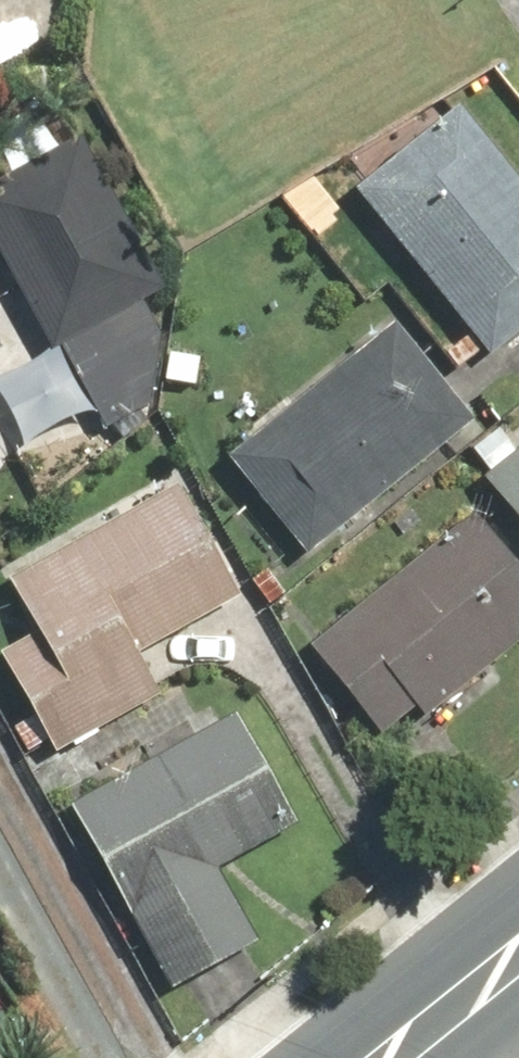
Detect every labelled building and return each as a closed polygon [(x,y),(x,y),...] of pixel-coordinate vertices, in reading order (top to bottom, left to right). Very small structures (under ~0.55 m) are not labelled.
[(484,360),(518,332),(518,181),(459,108),(350,196),(484,360)] [(50,350),(162,287),(78,139),(0,183),(0,261),(50,350)] [(224,453),(306,554),(472,421),(390,320),(224,453)] [(479,478),(518,527),(518,445),(479,478)] [(3,577),(31,630),(0,646),(0,662),(49,752),(160,692),(137,651),(236,598),(175,485),(3,577)] [(305,646),(379,736),(413,709),(420,717),(518,637),(518,568),(472,510),(305,646)] [(235,712),(65,804),(168,992),(259,942),(219,868),(297,825),(235,712)]
